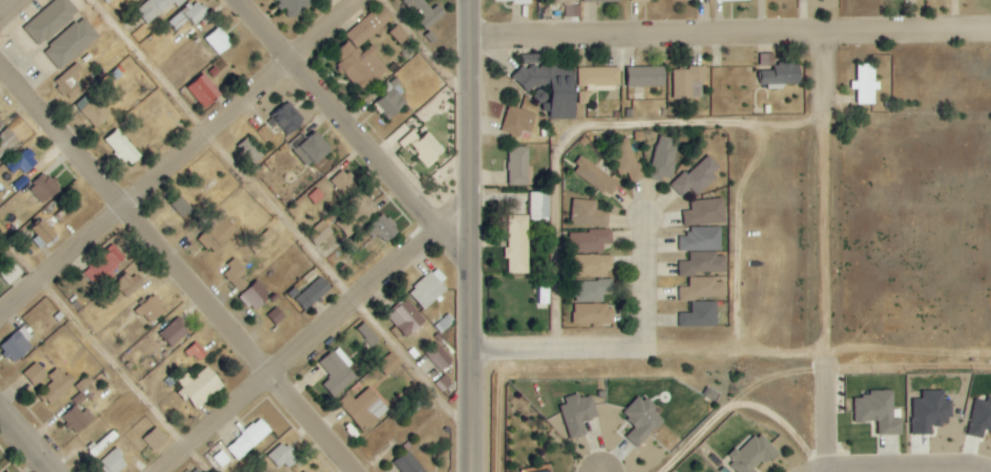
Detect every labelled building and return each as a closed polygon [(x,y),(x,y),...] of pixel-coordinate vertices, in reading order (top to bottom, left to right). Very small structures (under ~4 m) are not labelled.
[(40,47),(78,12),(68,0),(55,0),(23,29),(40,47)] [(179,8),(187,0),(148,0),(136,11),(149,25),(173,2),(179,8)] [(195,25),(209,14),(196,0),(183,11),(195,25)] [(283,9),(283,8),(292,20),(313,4),(310,0),(276,0),(283,9)] [(446,13),(434,0),(405,0),(422,19),(419,21),(428,31),(446,13)] [(556,4),(565,3),(565,17),(581,17),(581,3),(581,0),(556,0),(556,4)] [(394,16),(382,3),(346,36),(358,49),(394,16)] [(174,28),(187,22),(183,14),(170,20),(174,28)] [(60,70),(100,36),(83,17),(43,50),(60,70)] [(234,42),(217,27),(204,41),(221,56),(234,42)] [(390,68),(371,47),(363,54),(350,40),(332,57),(364,92),(390,68)] [(774,53),(760,54),(761,66),(775,66),(774,53)] [(542,54),(523,55),(523,67),(542,66),(542,54)] [(785,88),(785,85),(802,84),(801,62),(774,63),(775,70),(762,71),(763,88),(785,88)] [(68,100),(88,86),(79,73),(83,70),(78,63),(54,81),(68,100)] [(857,81),(852,81),(851,89),(857,89),(857,104),(875,104),(875,90),(876,90),(877,64),(858,64),(857,81)] [(576,120),(577,77),(560,76),(560,67),(516,66),(515,88),(552,88),(551,119),(576,120)] [(665,66),(628,67),(628,87),(666,86),(665,66)] [(706,68),(673,68),(674,98),(693,97),(692,83),(707,82),(706,68)] [(202,108),(221,97),(206,74),(188,86),(202,108)] [(390,120),(408,103),(401,95),(406,91),(394,78),(379,92),(384,97),(376,104),(390,120)] [(77,102),(93,129),(111,118),(95,91),(77,102)] [(273,115),(290,134),(304,121),(287,103),(273,115)] [(521,136),(522,132),(532,134),(536,113),(508,107),(503,133),(521,136)] [(10,128),(0,135),(0,154),(19,141),(10,128)] [(143,154),(116,129),(104,142),(131,167),(143,154)] [(294,151),(309,168),(332,148),(316,131),(294,151)] [(428,131),(420,139),(415,132),(405,141),(428,166),(446,151),(428,131)] [(269,150),(252,133),(237,147),(254,165),(269,150)] [(678,148),(671,146),(673,139),(659,136),(648,180),(661,183),(662,177),(670,179),(678,148)] [(626,173),(629,183),(642,179),(629,138),(615,143),(617,150),(610,152),(618,176),(626,173)] [(529,147),(510,147),(509,185),(529,185),(529,147)] [(14,174),(20,168),(26,174),(39,162),(27,148),(7,166),(14,174)] [(684,171),(670,185),(681,197),(688,190),(696,198),(716,178),(713,174),(721,167),(708,155),(688,175),(684,171)] [(572,169),(608,198),(619,186),(583,157),(572,169)] [(346,198),(359,186),(344,169),(331,182),(346,198)] [(48,172),(30,189),(44,205),(63,187),(48,172)] [(550,218),(551,192),(530,192),(530,217),(550,218)] [(172,203),(182,218),(192,210),(182,196),(172,203)] [(347,237),(379,208),(370,198),(351,215),(349,212),(335,224),(347,237)] [(684,227),(726,223),(723,198),(690,202),(691,211),(683,212),(684,227)] [(597,200),(573,200),(572,226),(609,227),(610,211),(597,210),(597,200)] [(365,228),(371,238),(380,233),(386,242),(400,233),(388,214),(365,228)] [(239,230),(222,215),(199,240),(216,256),(239,230)] [(529,216),(507,216),(508,274),(529,274),(529,216)] [(57,237),(45,219),(32,229),(38,237),(33,240),(40,249),(57,237)] [(307,236),(320,248),(323,244),(328,249),(339,237),(322,220),(307,236)] [(679,237),(680,252),(722,251),(721,227),(688,228),(688,237),(679,237)] [(257,255),(278,238),(270,229),(249,245),(257,255)] [(613,231),(571,232),(571,253),(605,253),(605,245),(613,245),(613,231)] [(96,288),(128,260),(113,244),(82,273),(96,288)] [(727,274),(727,256),(717,256),(717,253),(689,253),(689,261),(680,262),(680,275),(727,274)] [(613,255),(574,256),(575,277),(608,277),(608,269),(613,269),(613,255)] [(242,278),(248,272),(236,259),(222,273),(240,293),(249,285),(242,278)] [(23,271),(11,260),(0,272),(0,277),(10,286),(23,271)] [(409,293),(425,311),(448,289),(442,283),(447,278),(437,267),(409,293)] [(129,298),(143,283),(129,270),(115,285),(129,298)] [(295,298),(305,311),(332,290),(322,276),(295,298)] [(726,299),(725,282),(717,283),(717,277),(690,278),(690,287),(680,287),(681,300),(726,299)] [(241,294),(253,311),(271,297),(259,281),(241,294)] [(604,302),(604,293),(613,293),(613,281),(573,281),(573,302),(604,302)] [(149,325),(167,310),(155,295),(137,310),(149,325)] [(387,316),(407,338),(426,321),(406,299),(387,316)] [(680,313),(681,327),(718,326),(717,302),(692,302),(693,313),(680,313)] [(614,305),(573,305),(573,326),(615,325),(614,305)] [(267,316),(276,325),(286,317),(277,307),(267,316)] [(190,331),(178,318),(160,334),(173,347),(190,331)] [(380,340),(365,322),(357,329),(372,347),(380,340)] [(36,344),(21,328),(0,346),(0,348),(14,364),(36,344)] [(441,372),(453,361),(436,343),(424,354),(441,372)] [(322,384),(333,397),(356,376),(349,368),(354,363),(338,347),(320,364),(331,376),(322,384)] [(377,366),(388,377),(402,362),(391,352),(377,366)] [(48,375),(36,362),(24,374),(36,387),(48,375)] [(225,390),(210,367),(192,379),(189,374),(178,381),(184,390),(181,392),(193,410),(225,390)] [(69,374),(66,377),(59,369),(35,391),(50,408),(77,383),(69,374)] [(355,400),(349,394),(339,402),(362,432),(389,411),(371,388),(355,400)] [(902,435),(901,413),(895,413),(894,390),(869,391),(869,397),(855,398),(855,423),(879,422),(879,436),(902,435)] [(913,400),(912,435),(932,435),(932,426),(951,426),(952,401),(945,401),(945,392),(922,391),(922,400),(913,400)] [(599,418),(593,395),(579,399),(578,394),(565,397),(567,404),(562,406),(570,438),(587,434),(584,422),(599,418)] [(623,414),(636,426),(626,437),(638,448),(663,421),(653,411),(655,408),(640,395),(623,414)] [(987,402),(975,400),(969,436),(983,438),(984,432),(990,433),(990,402),(987,402)] [(83,413),(76,406),(62,418),(78,435),(95,418),(87,409),(83,413)] [(227,451),(240,463),(271,429),(258,417),(227,451)] [(154,453),(169,441),(158,427),(143,438),(154,453)] [(737,471),(755,471),(753,470),(763,461),(766,465),(779,452),(760,431),(727,461),(737,471)] [(297,461),(290,452),(282,443),(267,457),(277,469),(284,463),(288,468),(297,461)] [(101,459),(109,471),(120,471),(129,467),(118,449),(101,459)] [(218,468),(230,462),(224,451),(212,457),(218,468)] [(407,452),(394,464),(401,471),(426,471),(407,452)]
